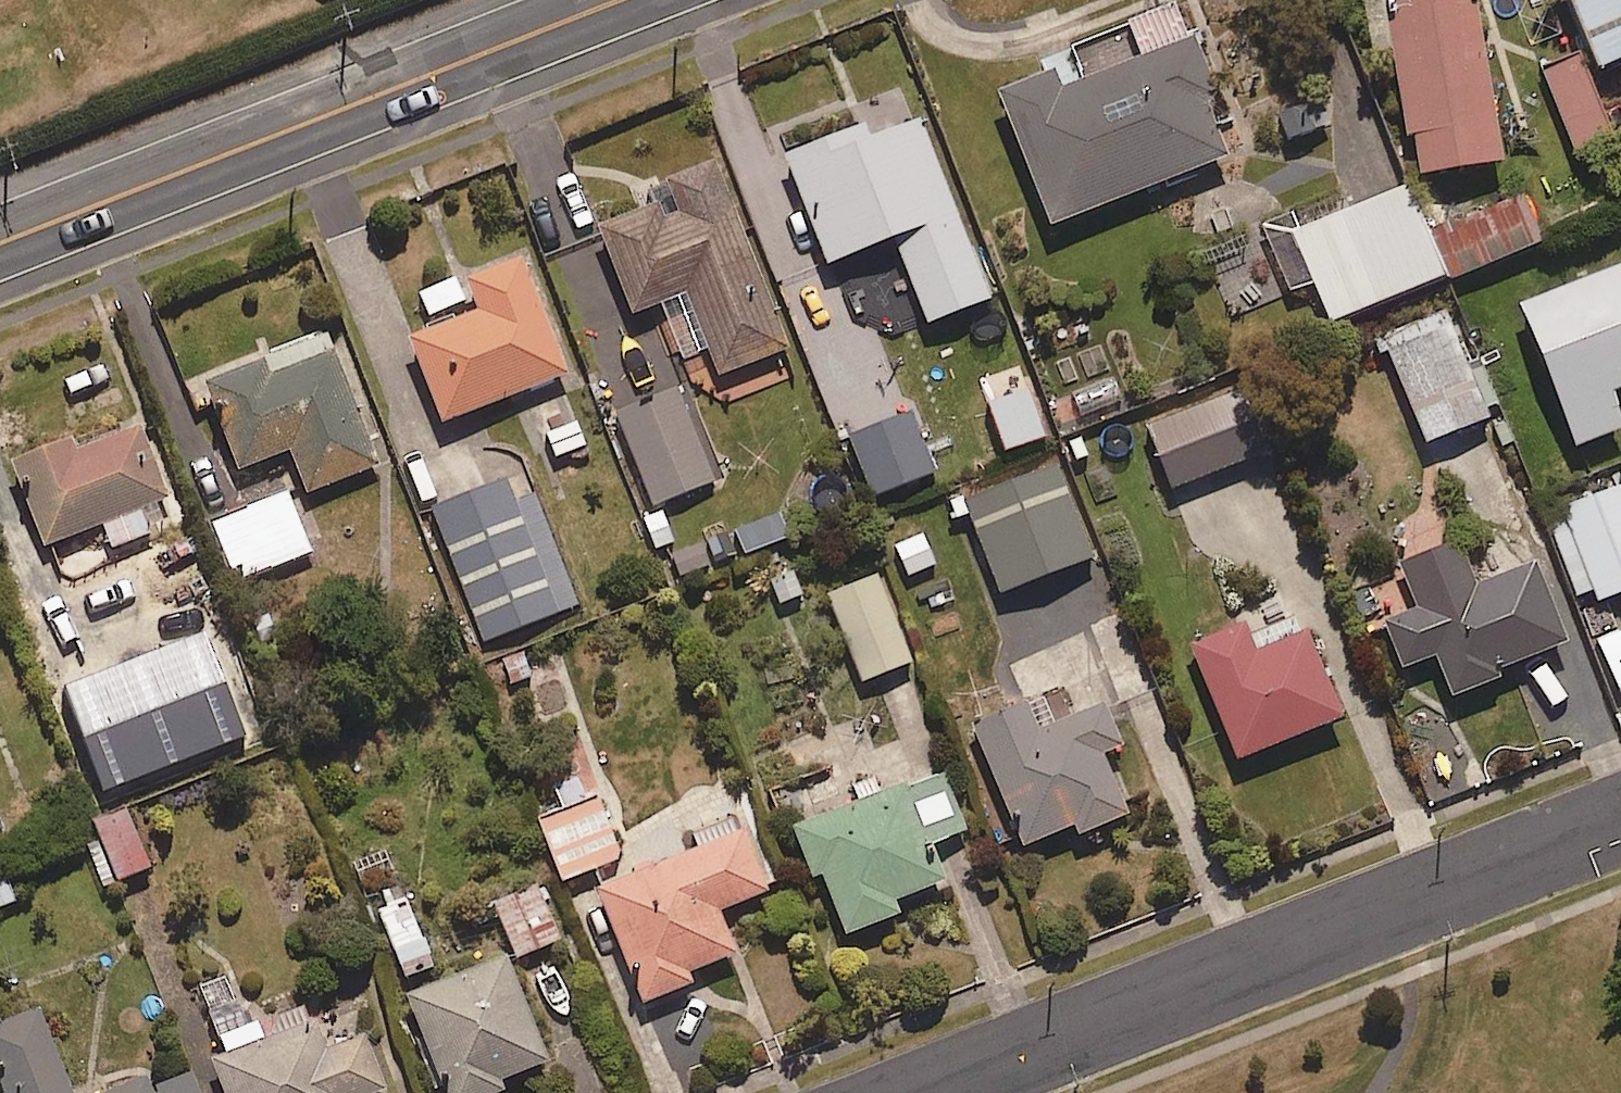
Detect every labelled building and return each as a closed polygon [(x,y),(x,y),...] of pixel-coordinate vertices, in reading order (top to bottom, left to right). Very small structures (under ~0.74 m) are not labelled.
[(1500,160),(1471,0),(1383,0),(1415,176),(1500,160)] [(1594,71),(1620,60),(1620,0),(1566,0),(1594,71)] [(1225,159),(1204,102),(1214,98),(1192,40),(1186,43),(1172,9),(1125,27),(1074,46),(1038,60),(1044,75),(997,93),(1048,227),(1225,159)] [(1615,141),(1577,52),(1539,68),(1577,157),(1615,141)] [(1311,82),(1267,91),(1277,140),(1321,131),(1311,82)] [(920,318),(984,293),(916,121),(873,138),(867,124),(783,158),(826,266),(889,241),(920,318)] [(717,374),(784,347),(709,165),(664,184),(668,194),(595,224),(632,312),(683,291),(717,374)] [(1283,236),(1304,284),(1324,330),(1443,278),(1422,231),(1401,184),(1283,236)] [(1422,231),(1443,278),(1445,283),(1538,242),(1515,190),(1422,231)] [(449,423),(566,371),(514,255),(442,287),(456,318),(411,338),(449,423)] [(1620,388),(1620,267),(1518,306),(1573,448),(1620,430),(1620,429),(1607,393),(1620,388)] [(1419,448),(1486,419),(1440,312),(1373,341),(1419,448)] [(304,496),(378,465),(330,351),(268,377),(261,360),(201,385),(238,474),(286,454),(304,496)] [(848,437),(889,422),(867,363),(826,378),(848,437)] [(646,510),(717,477),(676,386),(604,419),(646,510)] [(1263,453),(1238,387),(1140,424),(1165,490),(1263,453)] [(98,523),(110,552),(149,536),(139,512),(166,500),(136,427),(70,455),(63,438),(5,462),(41,547),(98,523)] [(950,503),(956,519),(966,515),(996,596),(1091,561),(1055,464),(960,499),(950,503)] [(479,643),(575,605),(523,473),(427,511),(479,643)] [(1544,518),(1575,594),(1588,589),(1594,604),(1620,593),(1620,487),(1544,518)] [(235,584),(307,552),(282,494),(209,527),(235,584)] [(785,544),(771,511),(733,526),(746,560),(785,544)] [(675,584),(712,565),(699,539),(661,558),(675,584)] [(1451,701),(1501,681),(1497,671),(1565,644),(1533,562),(1474,586),(1457,542),(1400,565),(1418,610),(1383,624),(1401,670),(1433,657),(1447,692),(1451,701)] [(805,597),(786,563),(758,579),(777,613),(805,597)] [(858,686),(908,664),(869,574),(819,597),(858,686)] [(46,662),(81,645),(55,591),(20,607),(46,662)] [(1300,621),(1250,641),(1244,626),(1190,648),(1235,761),(1339,720),(1300,621)] [(1124,819),(1102,756),(1123,749),(1108,706),(1039,730),(1030,705),(970,726),(1013,849),(1074,828),(1076,836),(1124,819)] [(961,834),(939,775),(880,797),(871,771),(791,800),(800,825),(790,829),(808,879),(818,876),(841,937),(897,917),(891,902),(941,884),(927,847),(961,834)] [(560,883),(618,859),(593,796),(581,801),(571,776),(544,786),(554,811),(535,819),(560,883)] [(716,913),(764,894),(738,832),(595,891),(642,1005),(689,986),(684,975),(733,955),(716,913)] [(557,939),(531,886),(490,906),(516,959),(557,939)] [(401,979),(433,965),(399,889),(367,904),(401,979)] [(545,1064),(504,959),(398,1000),(435,1092),(500,1092),(496,1083),(545,1064)] [(227,976),(195,989),(214,1038),(247,1025),(227,976)] [(0,1028),(0,1092),(67,1092),(36,1013),(0,1028)] [(247,1025),(214,1038),(221,1056),(207,1062),(219,1092),(380,1092),(383,1092),(361,1035),(322,1051),(311,1023),(260,1042),(253,1023),(247,1025)] [(187,1075),(147,1090),(143,1079),(108,1092),(194,1092),(187,1075)]
